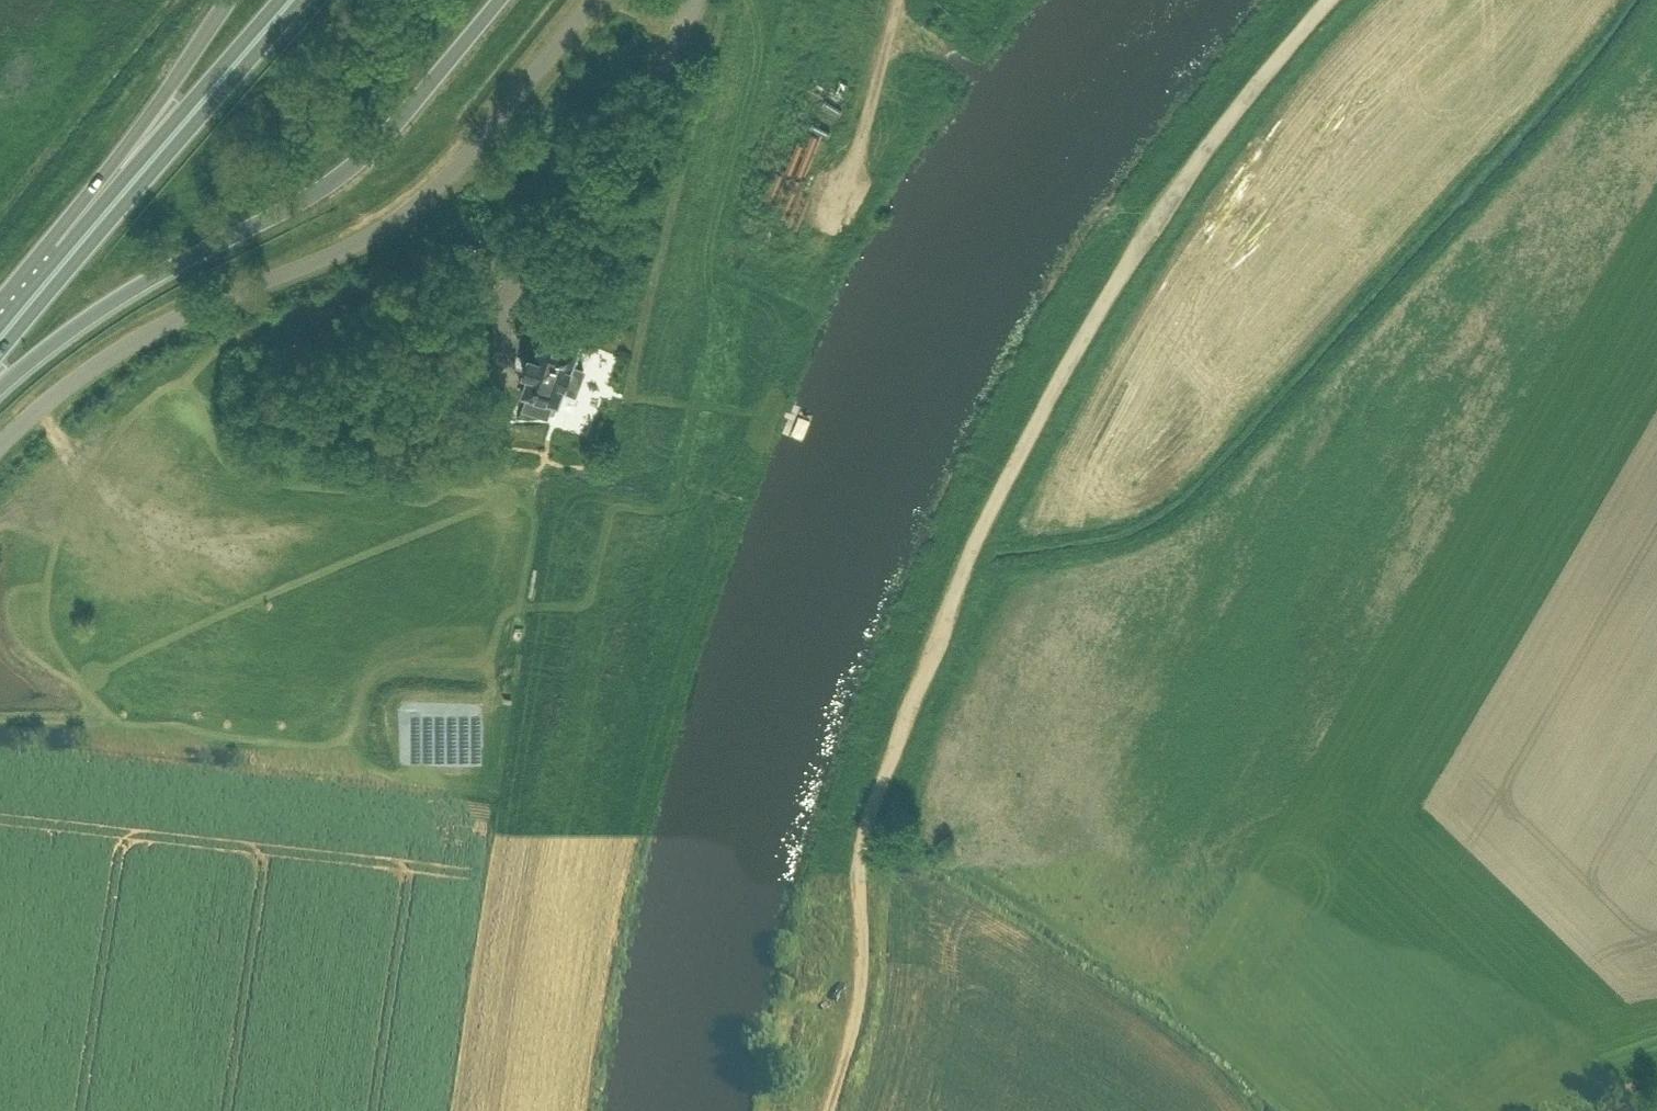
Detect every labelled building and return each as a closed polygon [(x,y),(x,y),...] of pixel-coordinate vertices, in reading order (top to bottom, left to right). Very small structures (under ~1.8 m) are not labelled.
[(523,402),(546,411),(551,400),(557,402),(563,387),(575,391),(583,368),(572,363),(578,348),(542,334),(534,354),(528,351),(523,367),(528,369),(521,389),(527,391),(523,402)]
